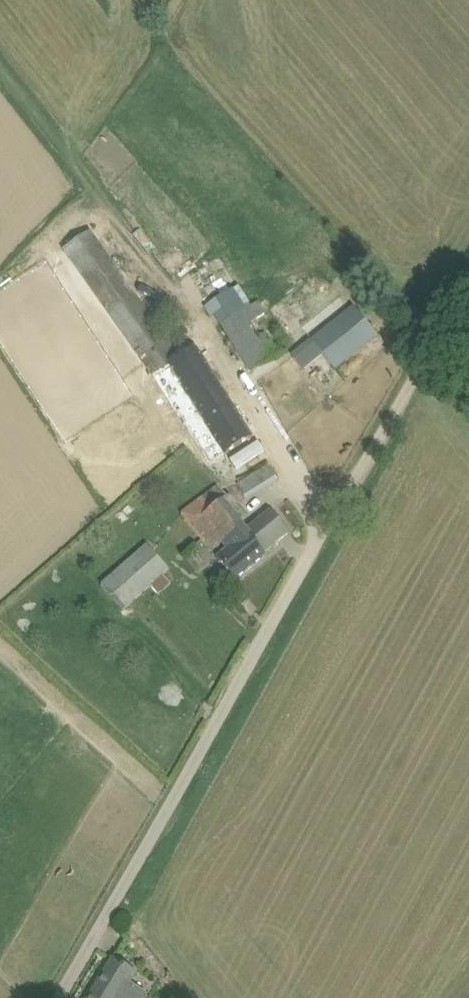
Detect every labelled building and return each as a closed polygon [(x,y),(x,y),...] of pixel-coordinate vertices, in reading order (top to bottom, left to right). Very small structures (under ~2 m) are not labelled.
[(156,374),(182,359),(176,351),(181,347),(166,325),(168,323),(133,274),(125,280),(89,231),(65,249),(125,332),(138,349),(128,357),(137,368),(147,361),(156,374)] [(250,372),(286,350),(265,316),(272,312),(263,298),(252,306),(239,285),(208,304),(250,372)] [(308,385),(333,365),(335,368),(378,335),(354,305),(311,339),(315,344),(291,362),(308,385)] [(198,349),(182,359),(156,374),(177,409),(179,408),(198,440),(201,438),(213,461),(253,437),(198,349)] [(238,480),(245,494),(277,478),(270,464),(238,480)] [(154,491),(146,481),(135,490),(136,491),(143,500),(154,491)] [(289,531),(272,511),(271,509),(248,527),(243,521),(248,517),(230,494),(226,497),(217,485),(181,513),(212,552),(221,545),(225,551),(217,557),(235,580),(266,555),(264,552),(289,531)] [(101,585),(124,611),(170,570),(146,544),(101,585)] [(107,970),(90,997),(144,997),(148,993),(132,983),(138,973),(114,958),(107,970)]
